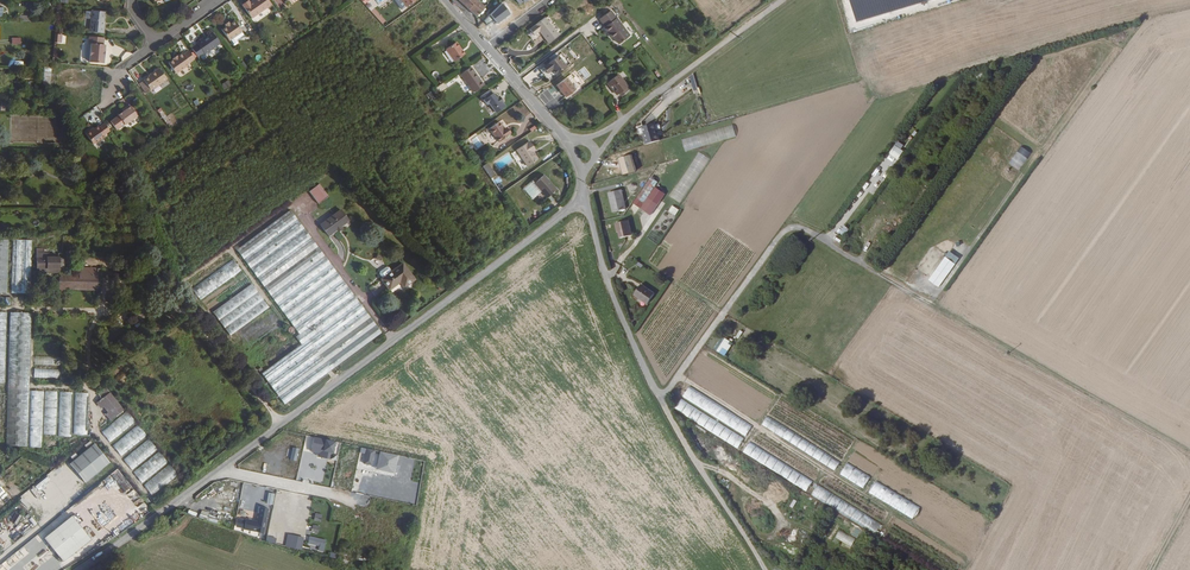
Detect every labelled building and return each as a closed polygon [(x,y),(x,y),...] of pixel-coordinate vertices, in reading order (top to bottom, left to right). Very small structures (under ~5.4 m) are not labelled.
[(271,5),(267,0),(253,0),(249,3),(248,1),(242,6),(251,19),(271,5)] [(477,0),(459,0),(476,17),(478,15),(479,17),(486,10),(484,8),(485,7),(477,0)] [(859,21),(929,0),(853,0),(859,21)] [(497,23),(509,14),(501,4),(483,21),(486,25),(494,19),(497,23)] [(104,11),(90,10),(88,31),(88,32),(102,33),(103,26),(102,26),(104,11)] [(265,11),(253,19),(256,23),(267,14),(265,11)] [(618,44),(629,36),(611,11),(599,19),(604,27),(603,27),(609,36),(611,35),(613,37),(618,44)] [(548,42),(558,35),(545,17),(529,29),(534,35),(539,31),(548,42)] [(241,32),(233,21),(229,24),(225,26),(220,30),(228,41),(241,32)] [(219,43),(212,33),(206,37),(207,39),(204,41),(202,38),(190,46),(197,56),(203,52),(204,54),(219,43)] [(55,34),(55,43),(66,43),(66,34),(55,34)] [(104,37),(88,35),(88,42),(85,42),(83,61),(103,63),(104,57),(104,50),(105,44),(103,44),(104,37)] [(462,49),(456,41),(446,48),(455,61),(463,54),(460,50),(462,49)] [(195,61),(188,50),(182,54),(182,53),(177,56),(172,59),(168,62),(177,76),(189,68),(188,66),(195,61)] [(556,75),(566,67),(557,56),(542,67),(547,73),(552,69),(556,75)] [(485,84),(472,66),(461,74),(474,92),(485,84)] [(49,89),(51,67),(43,67),(42,89),(49,89)] [(166,78),(159,68),(150,74),(151,75),(150,76),(143,80),(150,90),(166,78)] [(618,92),(620,96),(628,89),(616,73),(606,81),(615,94),(618,92)] [(575,90),(566,78),(556,85),(565,97),(575,90)] [(222,84),(225,89),(232,85),(229,79),(222,84)] [(496,96),(490,89),(481,95),(487,104),(489,102),(496,112),(505,105),(502,101),(503,100),(499,95),(499,96),(498,95),(496,96)] [(550,111),(559,105),(556,101),(560,99),(557,95),(551,99),(546,91),(540,96),(550,111)] [(129,104),(116,113),(124,123),(137,115),(135,113),(130,106),(129,104)] [(504,128),(499,121),(490,128),(499,141),(510,133),(506,127),(504,128)] [(109,129),(104,122),(99,126),(98,124),(93,128),(90,130),(90,129),(85,132),(93,143),(105,134),(104,133),(109,129)] [(660,139),(656,122),(642,125),(646,143),(660,139)] [(892,161),(894,158),(897,160),(903,150),(901,149),(903,144),(896,141),(886,158),(892,161)] [(525,169),(535,162),(530,155),(527,151),(530,149),(526,144),(514,153),(525,169)] [(1019,171),(1028,158),(1017,151),(1008,164),(1019,171)] [(664,172),(661,164),(636,172),(639,181),(664,172)] [(557,189),(545,175),(536,183),(548,197),(557,189)] [(653,182),(649,180),(641,192),(638,191),(634,197),(636,198),(628,210),(634,215),(640,207),(654,186),(657,182),(654,180),(653,182)] [(319,203),(329,196),(320,183),(310,191),(319,203)] [(650,214),(665,193),(654,186),(640,207),(650,214)] [(623,189),(610,192),(615,212),(628,209),(623,189)] [(672,205),(667,212),(674,216),(679,210),(672,205)] [(383,333),(292,209),(238,248),(299,333),(296,336),(302,343),(262,372),(285,403),(383,333)] [(342,209),(321,223),(329,234),(350,219),(342,209)] [(632,233),(629,220),(616,222),(619,236),(632,233)] [(837,233),(842,236),(848,228),(843,225),(837,233)] [(10,239),(0,239),(0,292),(9,292),(10,239)] [(33,239),(13,239),(12,293),(31,293),(33,239)] [(963,258),(970,248),(958,240),(951,250),(963,258)] [(45,248),(38,248),(37,268),(60,269),(61,257),(47,257),(47,253),(45,253),(45,248)] [(948,250),(928,280),(938,287),(959,257),(948,250)] [(200,299),(242,271),(235,260),(193,288),(200,299)] [(403,263),(382,278),(390,288),(401,280),(405,286),(415,278),(403,263)] [(386,265),(379,271),(382,275),(389,270),(386,265)] [(59,274),(59,286),(98,288),(100,288),(101,268),(83,267),(82,270),(80,269),(79,274),(71,274),(71,270),(66,269),(66,274),(59,273),(59,274)] [(380,282),(370,289),(375,295),(385,289),(380,282)] [(229,335),(270,309),(254,284),(213,310),(229,335)] [(655,293),(641,285),(634,295),(647,304),(655,293)] [(8,312),(0,312),(0,382),(6,382),(8,312)] [(6,445),(28,446),(31,340),(32,313),(11,312),(6,445)] [(714,350),(725,355),(732,341),(720,336),(714,350)] [(35,356),(35,364),(61,365),(61,357),(35,356)] [(60,379),(60,369),(34,368),(34,378),(60,379)] [(681,398),(746,435),(752,424),(688,387),(681,398)] [(59,436),(71,437),(72,392),(60,391),(59,436)] [(112,412),(122,403),(113,391),(99,403),(104,409),(107,406),(112,412)] [(74,434),(86,434),(88,392),(75,392),(74,434)] [(744,437),(680,399),(674,409),(738,448),(744,437)] [(113,420),(127,409),(122,403),(112,412),(109,414),(113,420)] [(137,421),(129,412),(105,432),(112,441),(137,421)] [(766,416),(761,425),(835,470),(840,462),(766,416)] [(147,434),(140,424),(115,444),(123,454),(147,434)] [(158,447),(150,437),(125,457),(133,466),(158,447)] [(336,442),(316,437),(313,447),(325,450),(323,457),(332,459),(336,442)] [(111,461),(96,442),(71,461),(87,480),(111,461)] [(807,490),(812,480),(747,443),(742,453),(807,490)] [(299,449),(293,447),(290,460),(296,461),(299,449)] [(325,450),(313,447),(313,451),(321,453),(320,457),(323,457),(325,450)] [(168,459),(160,450),(136,470),(143,479),(168,459)] [(178,472),(171,462),(146,482),(154,492),(178,472)] [(864,487),(870,476),(845,464),(839,476),(864,487)] [(138,496),(119,468),(114,471),(112,468),(102,476),(106,482),(113,476),(131,501),(138,496)] [(816,486),(811,495),(874,533),(880,524),(816,486)] [(22,498),(27,508),(34,504),(32,501),(36,499),(32,492),(22,498)] [(274,494),(268,493),(266,504),(272,505),(274,494)] [(359,494),(359,505),(368,506),(368,495),(359,494)] [(113,518),(100,501),(88,509),(101,527),(113,518)] [(36,518),(45,510),(39,504),(30,512),(36,518)] [(228,512),(210,506),(207,515),(227,523),(229,520),(226,518),(228,512)] [(270,508),(262,506),(258,520),(247,517),(247,519),(240,517),(238,525),(245,526),(245,528),(265,532),(270,508)] [(188,511),(179,508),(164,520),(169,526),(173,523),(173,525),(174,526),(175,526),(176,526),(177,525),(177,524),(177,523),(176,522),(175,522),(188,511)] [(17,512),(11,518),(20,527),(26,521),(17,512)] [(322,515),(315,513),(314,520),(320,522),(322,515)] [(89,540),(70,517),(42,539),(62,562),(89,540)] [(319,526),(313,525),(311,533),(318,534),(319,526)] [(293,538),(304,541),(305,538),(290,534),(287,546),(291,547),(293,538)] [(326,540),(310,536),(308,544),(319,546),(318,551),(324,552),(326,540)] [(293,538),(291,547),(302,549),(304,541),(293,538)]
